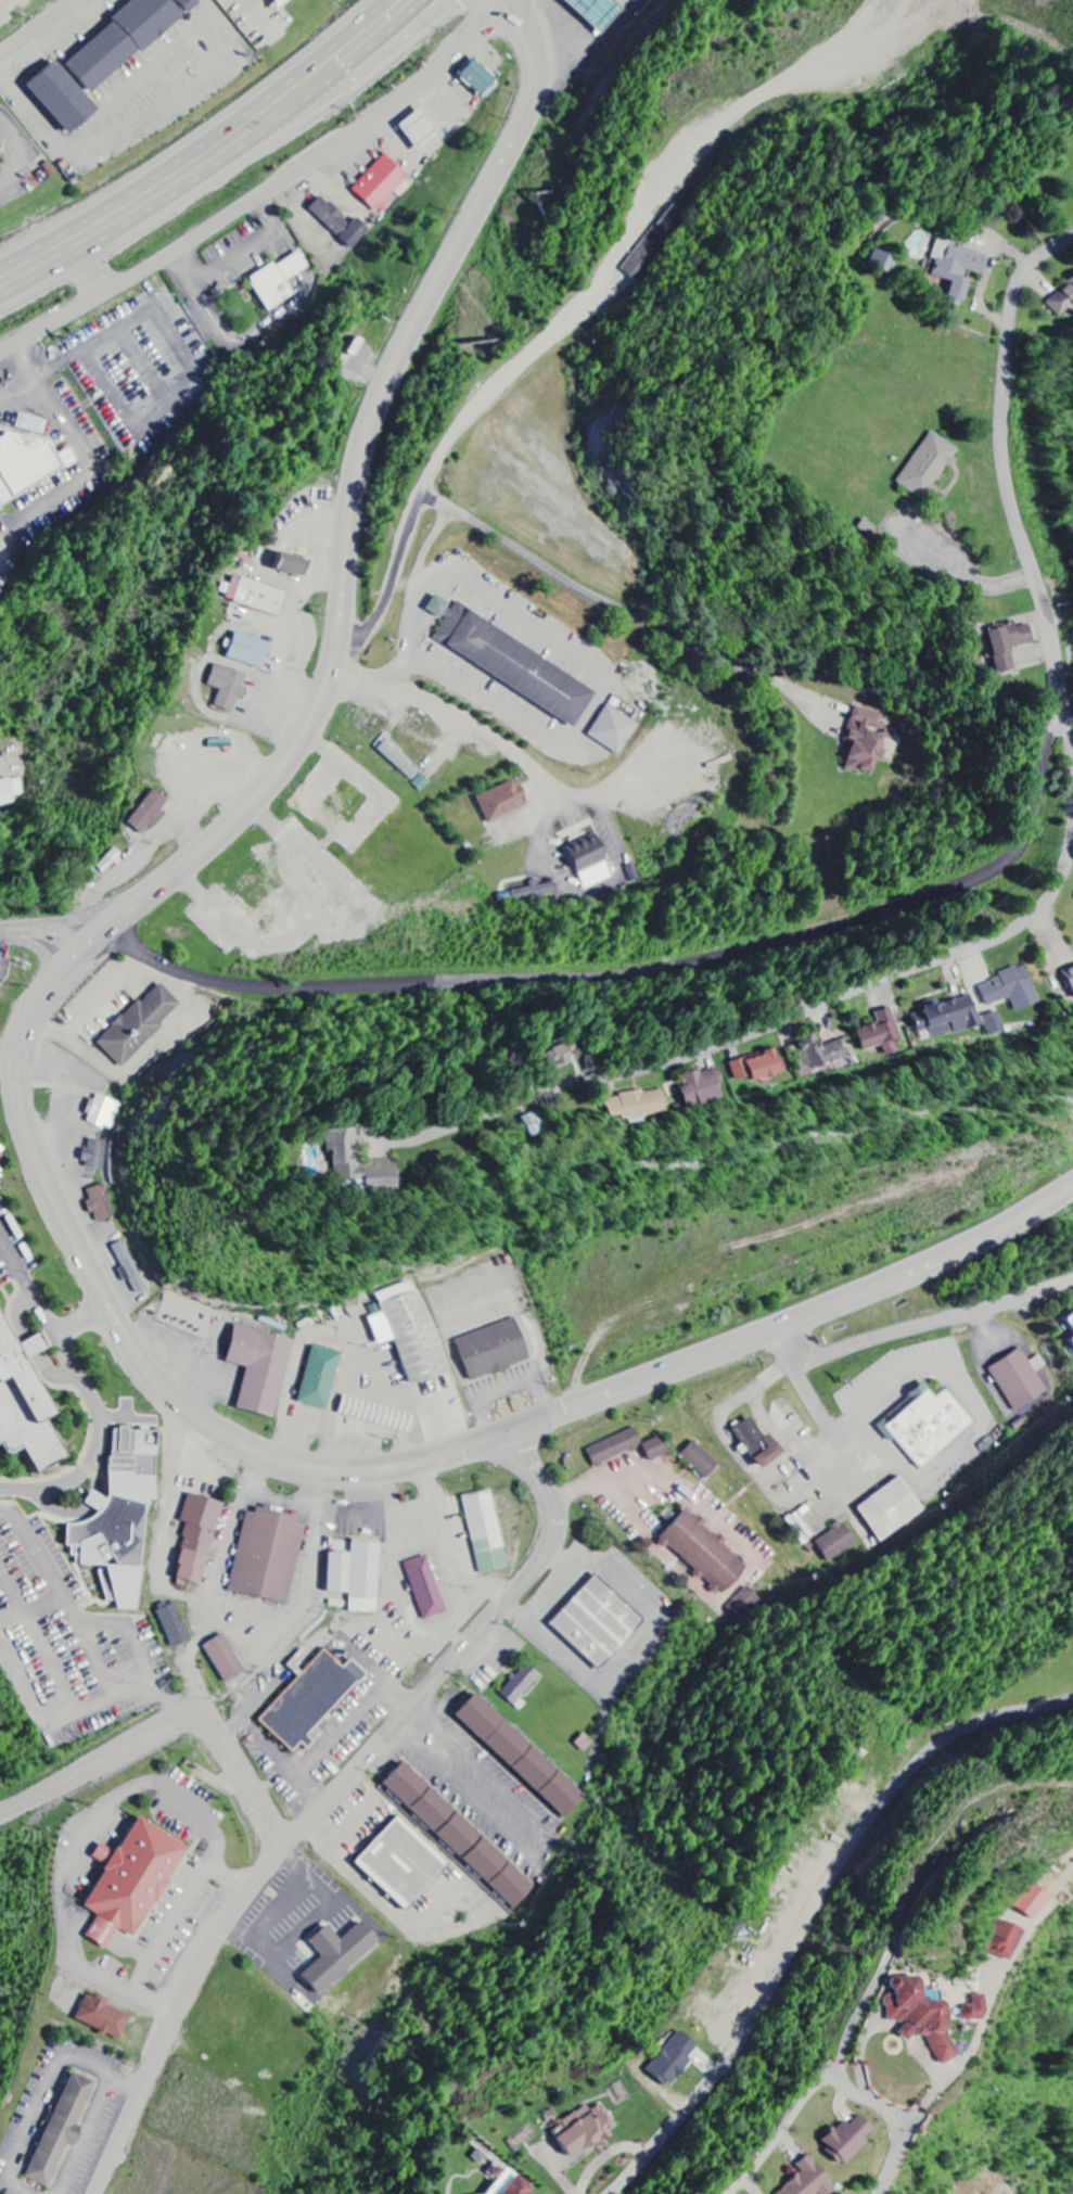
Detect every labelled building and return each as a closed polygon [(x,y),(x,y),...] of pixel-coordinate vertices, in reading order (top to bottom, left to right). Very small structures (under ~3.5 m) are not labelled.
[(200,4),(197,0),(180,0),(173,6),(168,0),(139,0),(64,63),(91,95),(200,4)] [(273,11),(272,0),(286,0),(273,11)] [(600,28),(622,3),(618,0),(567,0),(600,28)] [(11,23),(0,6),(0,30),(11,23)] [(483,99),(499,82),(475,60),(459,77),(483,99)] [(98,111),(55,63),(27,88),(70,136),(98,111)] [(418,148),(396,120),(419,103),(440,130),(418,148)] [(411,179),(386,156),(353,191),(377,214),(411,179)] [(358,219),(352,225),(322,197),(310,210),(353,251),(372,232),(358,219)] [(984,276),(989,256),(937,242),(932,262),(937,263),(933,278),(953,283),(947,305),(964,309),(971,281),(963,279),(965,271),(984,276)] [(891,276),(898,261),(877,250),(869,265),(891,276)] [(269,313),(297,297),(288,282),(310,269),(301,253),(276,267),(274,264),(249,279),(269,313)] [(1059,318),(1069,309),(1072,314),(1072,280),(1046,304),(1059,318)] [(897,484),(926,503),(960,451),(932,432),(897,484)] [(2,513),(3,503),(64,472),(49,442),(11,435),(0,441),(0,514),(2,513)] [(276,572),(304,580),(309,562),(281,554),(276,572)] [(287,594),(232,578),(226,601),(281,617),(287,594)] [(599,689),(454,608),(435,597),(427,611),(445,621),(432,644),(578,727),(599,689)] [(997,676),(1017,671),(1012,649),(1034,644),(1030,626),(1017,629),(1016,623),(1003,625),(1004,630),(987,634),(991,649),(984,651),(986,660),(993,658),(997,676)] [(272,645),(235,634),(228,660),(265,671),(272,645)] [(221,691),(216,708),(234,714),(239,699),(245,701),(248,690),(243,688),(247,675),(215,665),(208,687),(221,691)] [(620,757),(639,726),(608,706),(589,736),(620,757)] [(847,770),(874,777),(878,761),(882,763),(888,742),(895,743),(898,731),(883,727),(886,716),(856,708),(848,741),(854,742),(847,770)] [(378,751),(414,783),(413,785),(423,793),(431,783),(386,743),(378,751)] [(17,804),(15,797),(25,795),(21,777),(0,782),(0,808),(17,804)] [(477,798),(489,825),(529,808),(517,781),(477,798)] [(165,818),(161,814),(170,804),(155,791),(126,823),(141,837),(150,828),(153,831),(165,818)] [(586,891),(615,877),(596,837),(567,851),(586,891)] [(539,886),(515,888),(517,904),(557,900),(556,884),(539,886)] [(1063,969),(1072,991),(1072,964),(1063,969)] [(1040,1003),(1028,966),(979,983),(986,1007),(1011,999),(1016,1011),(1040,1003)] [(184,1006),(158,982),(99,1044),(124,1068),(184,1006)] [(932,1039),(981,1025),(972,994),(926,1008),(927,1011),(913,1015),(919,1033),(929,1030),(932,1039)] [(878,1012),(882,1022),(863,1029),(870,1050),(887,1045),(890,1055),(907,1049),(893,1007),(878,1012)] [(987,1035),(1003,1030),(997,1012),(981,1017),(987,1035)] [(817,1067),(861,1054),(855,1036),(831,1044),(827,1030),(796,1039),(805,1067),(816,1063),(817,1067)] [(575,1040),(552,1049),(559,1069),(582,1060),(575,1040)] [(739,1060),(745,1079),(759,1074),(761,1079),(793,1069),(786,1047),(739,1060)] [(612,1068),(611,1052),(593,1053),(593,1068),(612,1068)] [(697,1103),(731,1094),(729,1083),(733,1082),(728,1064),(689,1074),(697,1103)] [(614,1095),(618,1119),(675,1110),(671,1086),(614,1095)] [(117,1131),(125,1103),(94,1094),(86,1122),(117,1131)] [(538,1135),(557,1128),(548,1107),(529,1114),(538,1135)] [(408,1186),(408,1157),(369,1156),(369,1125),(339,1125),(339,1145),(344,1145),(344,1177),(362,1177),(362,1186),(408,1186)] [(81,1166),(107,1168),(110,1142),(90,1140),(89,1150),(83,1149),(81,1166)] [(89,1190),(92,1201),(87,1202),(91,1214),(96,1213),(99,1223),(117,1217),(107,1184),(89,1190)] [(137,1294),(147,1290),(131,1251),(121,1256),(137,1294)] [(409,1384),(449,1372),(422,1281),(380,1294),(386,1314),(370,1318),(378,1346),(396,1341),(409,1384)] [(1060,1316),(1072,1333),(1072,1306),(1060,1316)] [(456,1340),(471,1383),(532,1362),(517,1319),(456,1340)] [(45,1420),(53,1417),(32,1373),(35,1372),(29,1359),(50,1349),(43,1334),(20,1345),(15,1333),(7,1337),(0,1322),(0,1446),(5,1456),(22,1447),(34,1474),(64,1460),(45,1420)] [(294,1340),(237,1326),(228,1363),(247,1368),(237,1410),(276,1419),(294,1340)] [(298,1403),(328,1411),(343,1353),(313,1346),(298,1403)] [(989,1368),(1015,1413),(1050,1392),(1039,1372),(1048,1367),(1041,1356),(1031,1363),(1023,1349),(989,1368)] [(918,1472),(976,1425),(948,1390),(937,1398),(925,1383),(903,1401),(908,1408),(889,1424),(885,1420),(880,1425),(918,1472)] [(761,1471),(785,1454),(771,1435),(765,1439),(751,1418),(733,1430),(761,1471)] [(161,1433),(125,1429),(115,1431),(107,1497),(90,1495),(88,1508),(69,1526),(66,1547),(73,1548),(72,1557),(80,1556),(82,1565),(100,1568),(100,1569),(107,1603),(116,1601),(118,1610),(136,1612),(150,1501),(153,1501),(161,1433)] [(644,1449),(637,1430),(587,1448),(594,1466),(644,1449)] [(651,1462),(670,1454),(663,1436),(643,1445),(651,1462)] [(708,1479),(720,1466),(694,1442),(682,1456),(708,1479)] [(925,1511),(899,1477),(856,1509),(882,1543),(925,1511)] [(494,1491),(464,1497),(480,1576),(509,1570),(494,1491)] [(201,1587),(225,1504),(189,1493),(181,1522),(190,1525),(174,1579),(201,1587)] [(230,1593),(290,1605),(306,1527),(300,1526),(301,1518),(257,1509),(256,1514),(246,1513),(230,1593)] [(750,1567),(717,1538),(704,1528),(708,1523),(700,1516),(696,1520),(686,1511),(660,1541),(723,1597),(750,1567)] [(816,1539),(828,1563),(858,1547),(845,1523),(816,1539)] [(381,1544),(353,1544),(353,1555),(329,1554),(328,1593),(351,1594),(350,1613),(379,1614),(381,1544)] [(429,1556),(406,1563),(424,1622),(447,1614),(429,1556)] [(646,1621),(596,1576),(550,1627),(600,1672),(646,1621)] [(159,1607),(171,1648),(190,1642),(178,1602),(159,1607)] [(245,1674),(227,1635),(206,1645),(224,1684),(245,1674)] [(259,1722),(294,1754),(303,1744),(309,1749),(315,1743),(308,1738),(367,1674),(352,1660),(345,1668),(325,1650),(259,1722)] [(514,1706),(542,1676),(530,1664),(501,1695),(514,1706)] [(456,1716),(566,1821),(587,1799),(477,1694),(456,1716)] [(538,1890),(404,1763),(383,1786),(517,1912),(538,1890)] [(190,1847),(139,1818),(118,1854),(101,1844),(93,1858),(108,1867),(84,1909),(98,1916),(86,1939),(107,1951),(119,1930),(137,1940),(190,1847)] [(407,1912),(450,1865),(398,1818),(355,1865),(407,1912)] [(1028,1909),(1044,1923),(1063,1899),(1047,1886),(1028,1909)] [(1021,1964),(1036,1933),(1011,1921),(996,1952),(1021,1964)] [(321,1997),(380,1942),(362,1923),(342,1941),(328,1926),(309,1943),(323,1958),(302,1977),(321,1997)] [(936,1980),(903,1980),(903,1991),(905,1995),(894,2001),(894,2007),(897,2013),(897,2025),(911,2025),(911,2037),(915,2044),(925,2039),(935,2038),(950,2069),(969,2059),(961,2043),(960,2011),(956,2004),(936,2004),(936,1980)] [(134,2016),(88,1995),(76,2020),(122,2042),(134,2016)] [(994,1998),(983,1998),(984,2009),(972,2009),(973,2024),(995,2023),(994,1998)] [(694,2062),(691,2059),(700,2048),(680,2032),(648,2071),(671,2090),(694,2062)] [(29,2179),(50,2187),(67,2144),(75,2147),(82,2127),(78,2126),(95,2081),(69,2071),(29,2179)] [(562,2121),(568,2131),(557,2137),(569,2157),(587,2146),(588,2148),(619,2130),(603,2103),(590,2111),(587,2106),(562,2121)] [(827,2147),(849,2169),(872,2144),(870,2142),(880,2131),(866,2118),(856,2128),(850,2122),(827,2147)] [(824,2190),(827,2193),(831,2193),(843,2185),(815,2151),(802,2161),(808,2168),(781,2190),(784,2193),(819,2193),(824,2190)] [(532,2191),(535,2185),(514,2174),(513,2177),(500,2179),(492,2193),(532,2193),(532,2191)]
